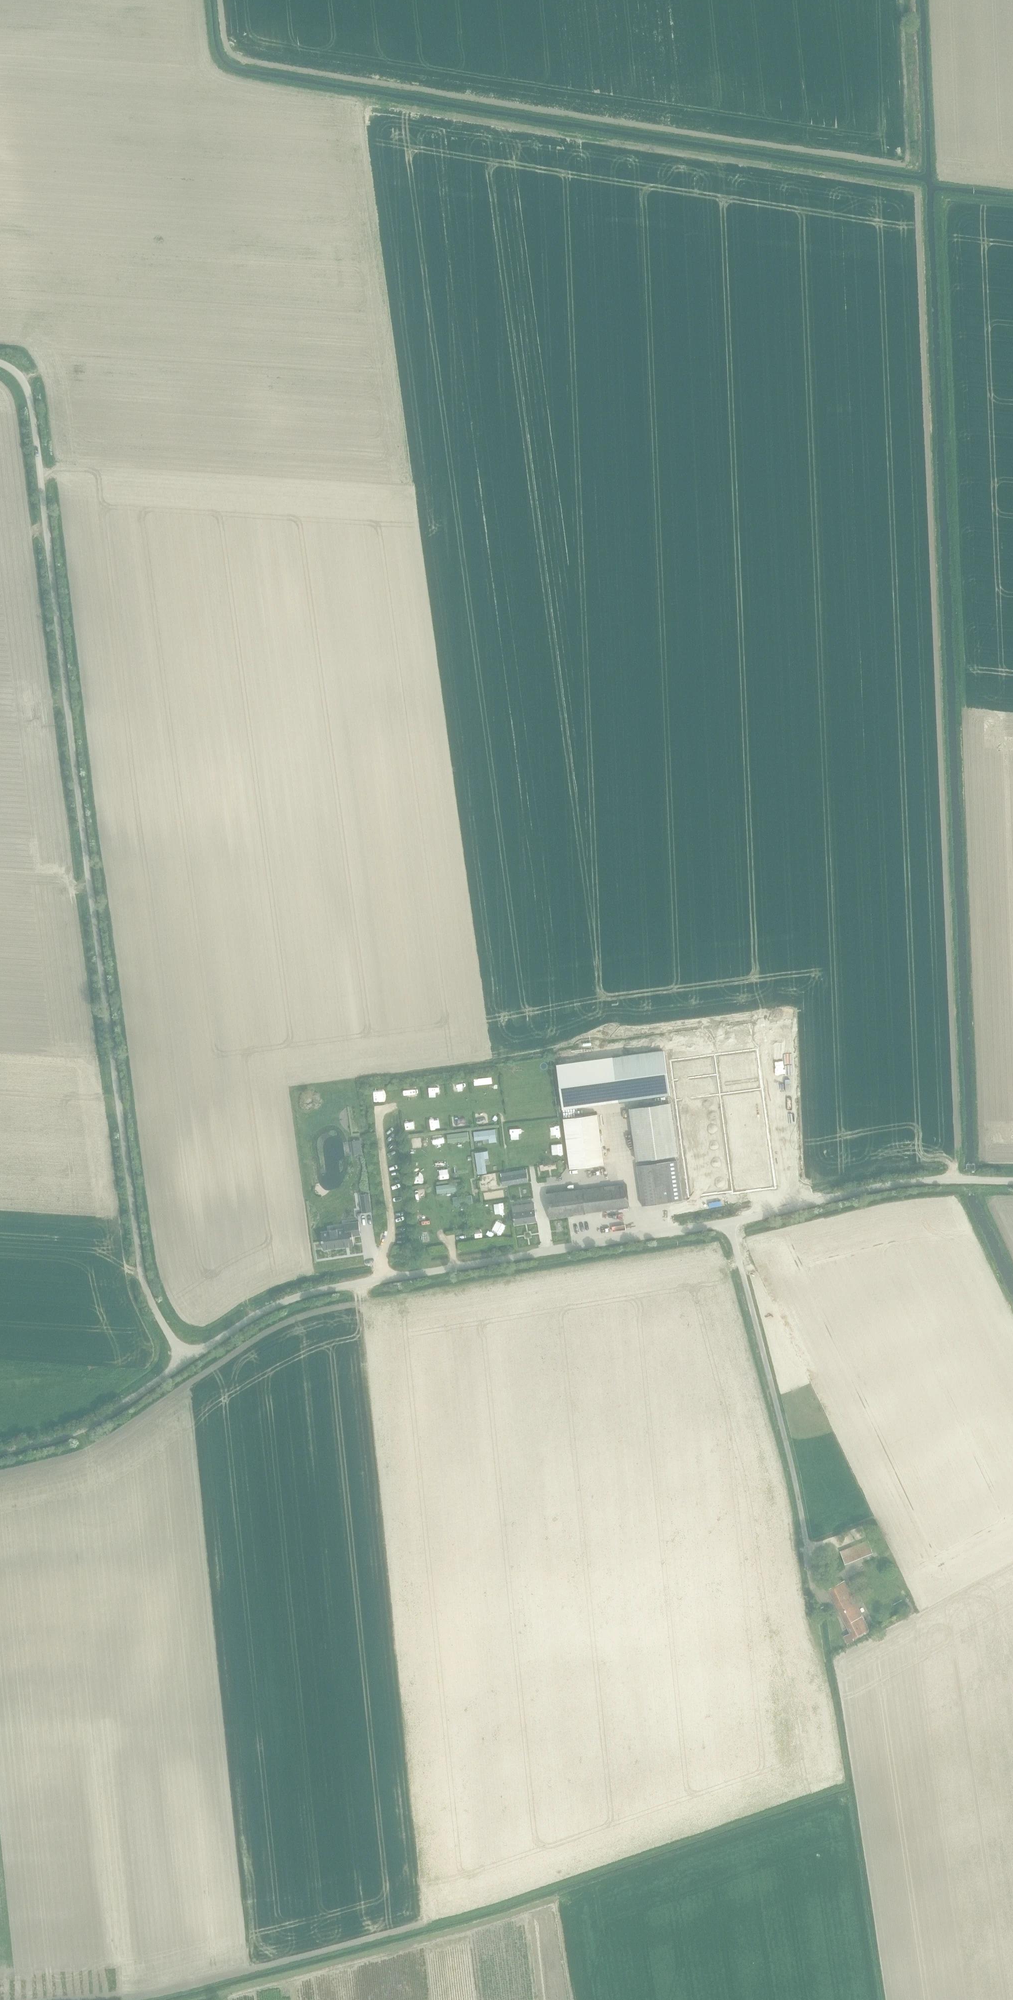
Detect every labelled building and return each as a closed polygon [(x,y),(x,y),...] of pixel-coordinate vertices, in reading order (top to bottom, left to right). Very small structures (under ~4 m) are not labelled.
[(562,1108),(668,1094),(662,1050),(556,1064),(562,1108)] [(629,1110),(636,1160),(676,1155),(670,1105),(629,1110)] [(563,1119),(569,1164),(569,1169),(603,1164),(597,1114),(563,1119)] [(676,1161),(652,1164),(637,1166),(642,1206),(681,1200),(676,1161)] [(527,1169),(500,1173),(502,1186),(529,1182),(527,1169)] [(548,1218),(628,1206),(625,1184),(545,1195),(548,1218)] [(369,1193),(360,1195),(362,1212),(371,1211),(369,1193)] [(515,1223),(537,1220),(534,1203),(512,1206),(515,1223)] [(331,1239),(322,1240),(323,1249),(354,1245),(352,1236),(360,1235),(358,1221),(350,1222),(351,1227),(329,1230),(331,1239)] [(868,1540),(840,1551),(845,1564),(873,1552),(868,1540)] [(844,1581),(828,1589),(850,1633),(844,1636),(847,1643),(854,1640),(853,1638),(868,1630),(844,1581)]
